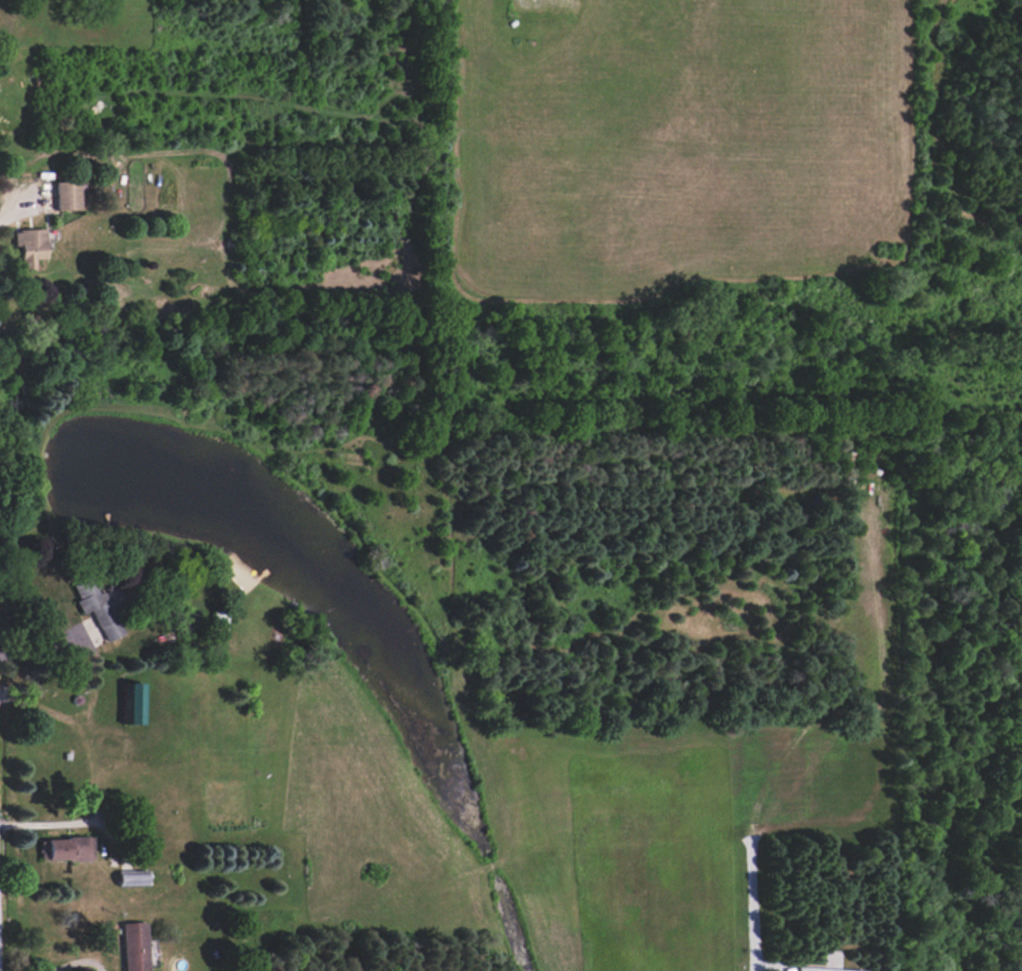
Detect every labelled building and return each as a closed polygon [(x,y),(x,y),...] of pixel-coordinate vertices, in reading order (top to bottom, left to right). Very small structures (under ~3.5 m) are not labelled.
[(56,210),(80,209),(79,181),(55,182),(56,210)] [(44,229),(13,230),(13,246),(20,246),(20,269),(34,268),(34,259),(45,258),(44,229)] [(99,594),(91,574),(69,584),(81,613),(90,609),(104,642),(122,634),(111,610),(128,603),(121,585),(99,594)] [(227,632),(227,611),(213,611),(213,632),(227,632)] [(38,838),(39,861),(92,860),(92,837),(38,838)] [(146,873),(116,874),(117,886),(146,884),(146,873)] [(145,922),(121,922),(122,970),(146,970),(145,922)]
